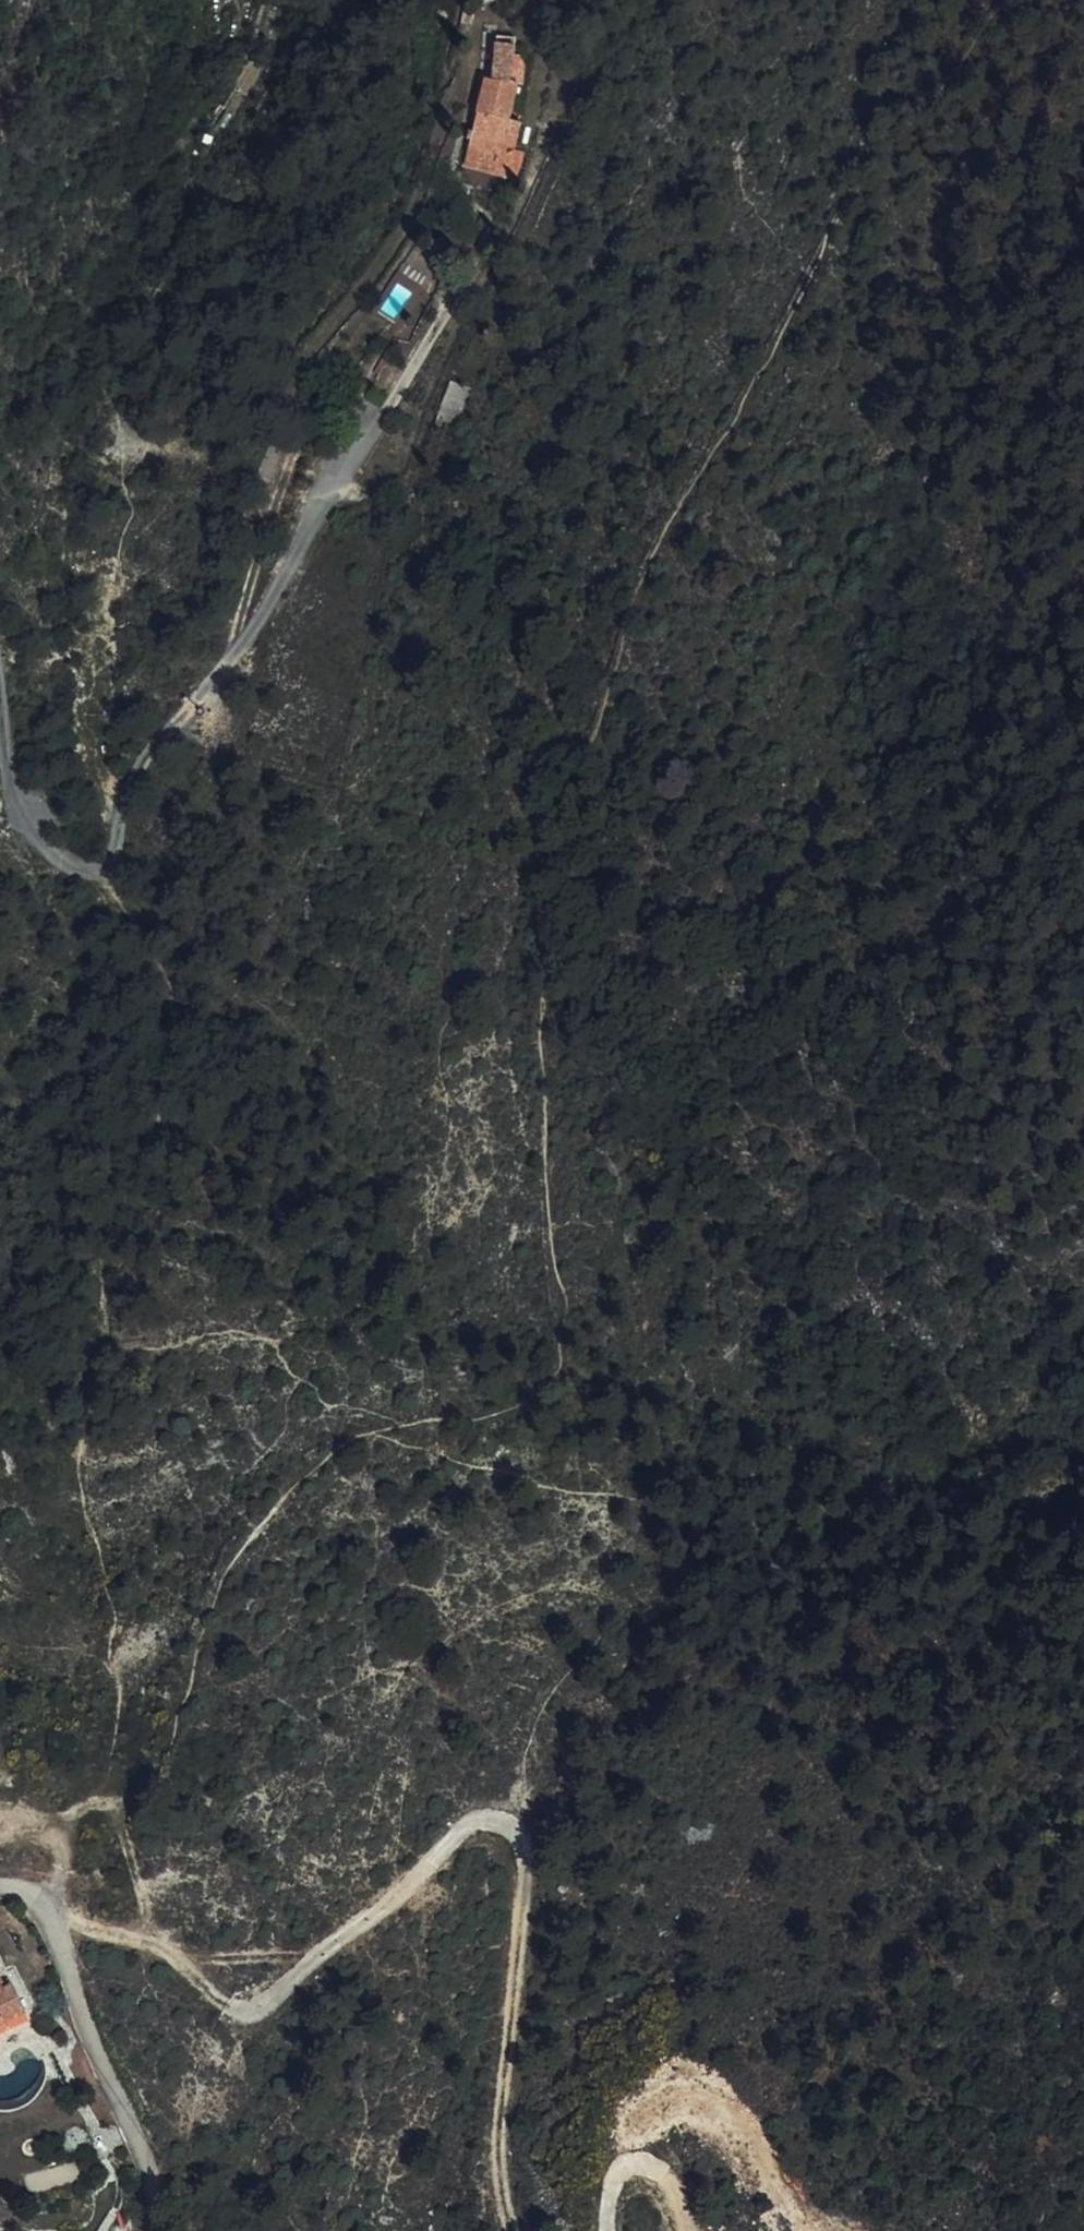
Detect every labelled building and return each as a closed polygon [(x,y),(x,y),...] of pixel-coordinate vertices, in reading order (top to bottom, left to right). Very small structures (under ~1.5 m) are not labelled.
[(496,143),(491,163),(488,182),(515,189),(522,162),(514,159),(521,132),(507,128),(523,48),(504,44),(496,88),(483,86),(472,138),(496,143)] [(467,157),(491,163),(496,143),(472,138),(467,157)] [(9,1996),(0,1975),(0,2001),(9,1996)] [(0,2001),(0,2003),(14,2030),(32,2022),(19,1992),(9,1996),(0,2001)] [(14,2030),(0,2003),(0,2036),(14,2030)]
